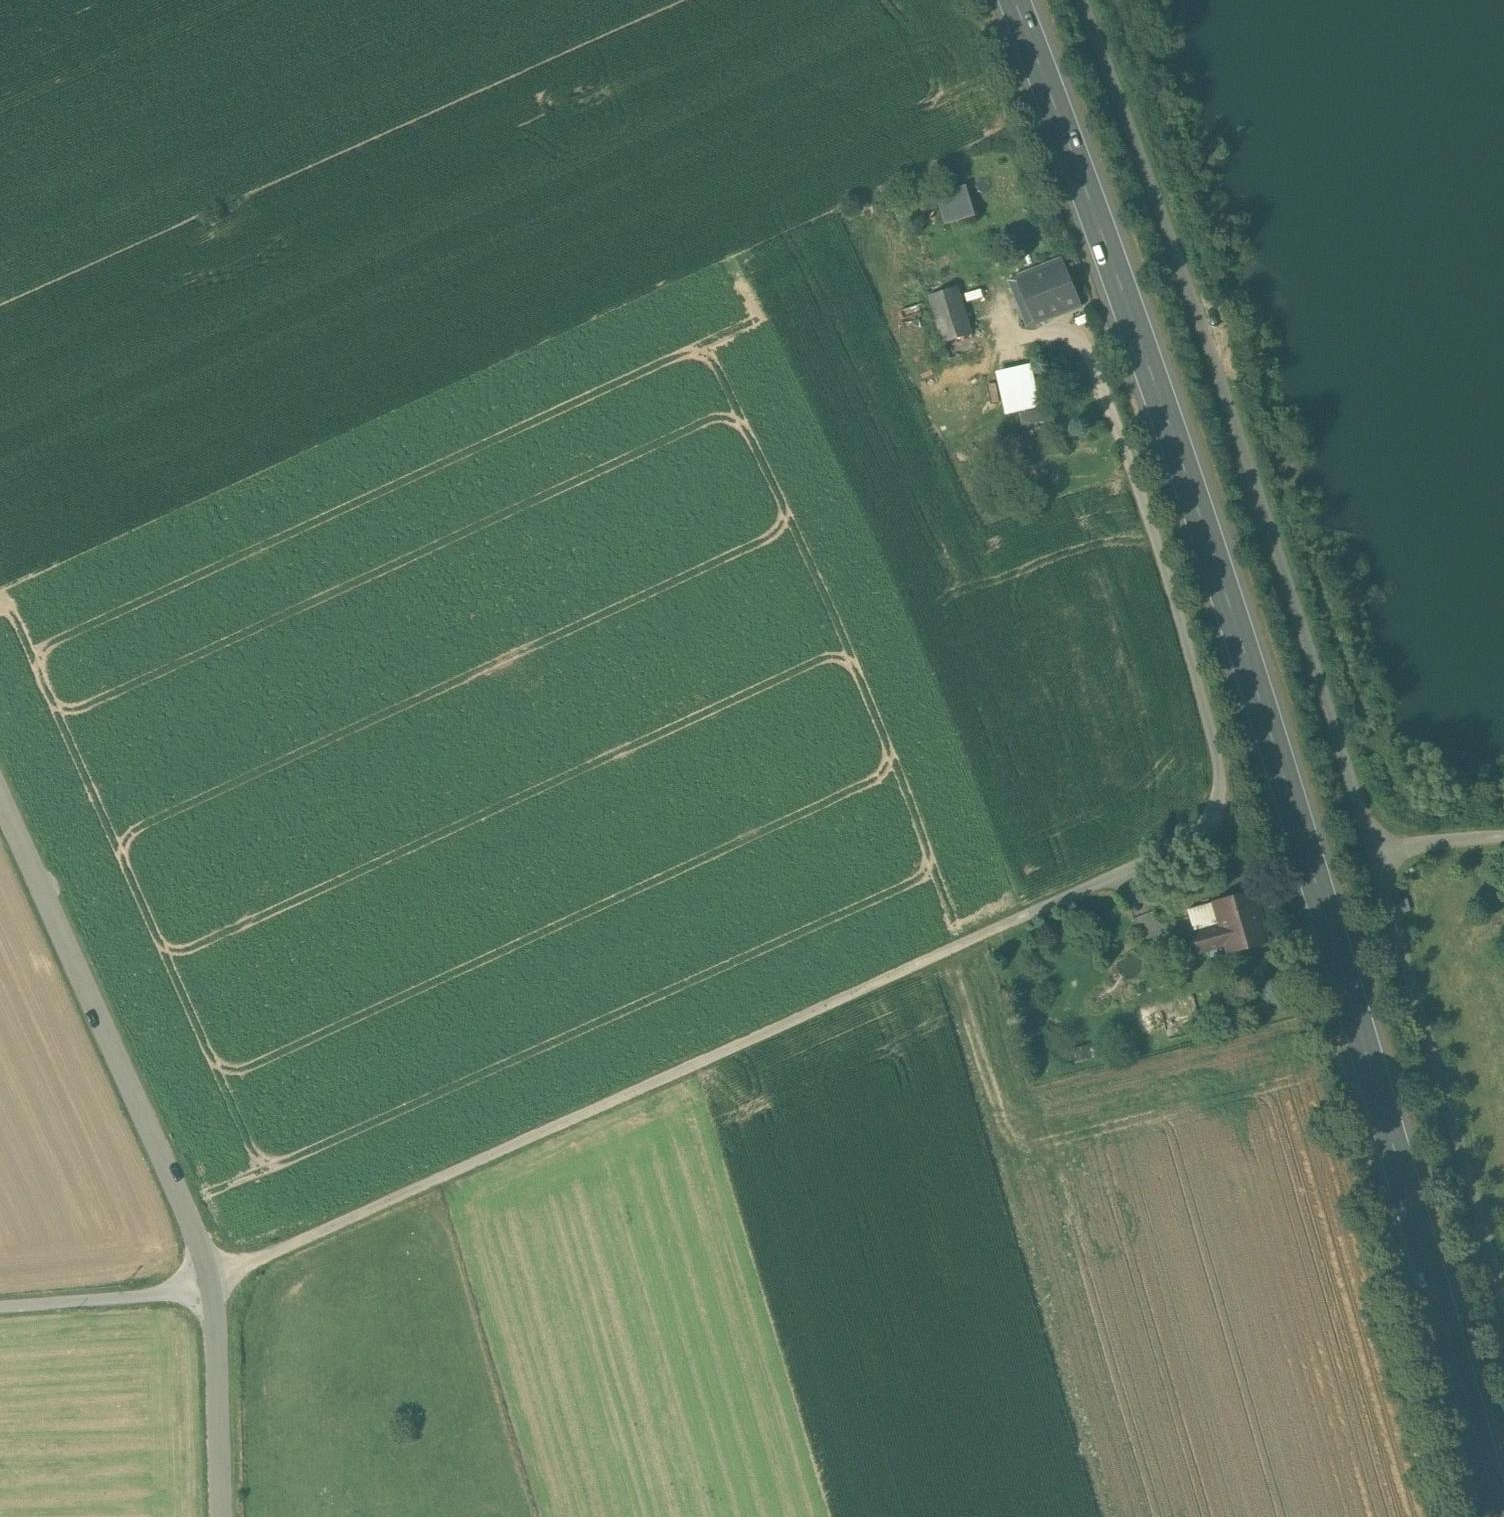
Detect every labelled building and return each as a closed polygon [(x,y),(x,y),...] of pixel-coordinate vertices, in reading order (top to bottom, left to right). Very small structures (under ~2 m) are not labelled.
[(966,187),(936,196),(944,222),(974,213),(966,187)] [(1062,259),(1017,277),(1036,324),(1082,306),(1062,259)] [(1036,324),(1017,277),(1009,280),(1028,326),(1034,324),(1035,325),(1036,324)] [(957,287),(929,296),(943,341),(971,332),(957,287)] [(1252,893),(1216,904),(1222,925),(1227,943),(1229,950),(1265,940),(1252,893)] [(1222,925),(1194,933),(1199,951),(1227,943),(1222,925)]
